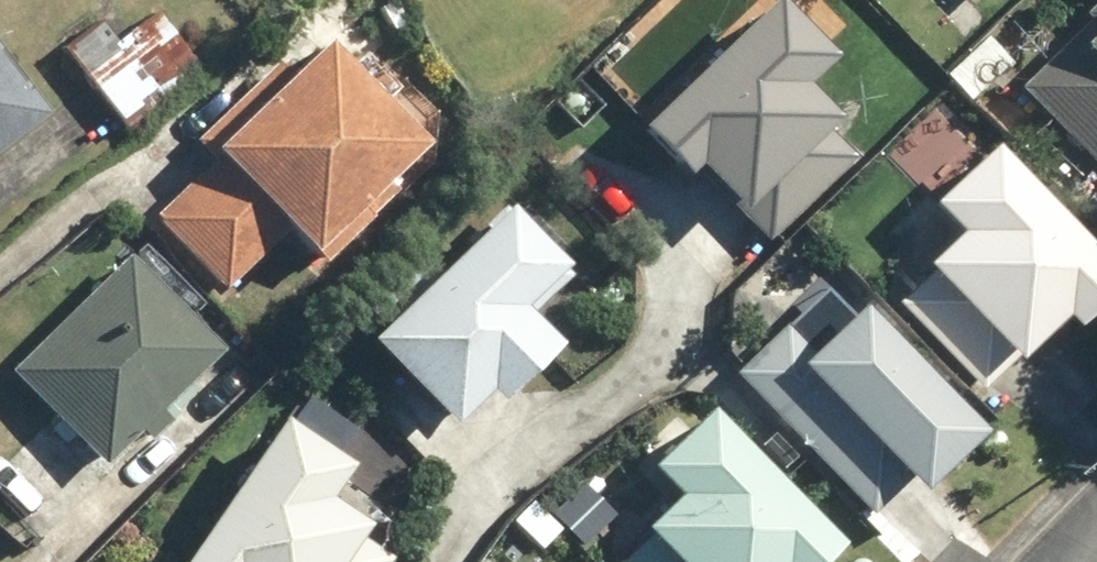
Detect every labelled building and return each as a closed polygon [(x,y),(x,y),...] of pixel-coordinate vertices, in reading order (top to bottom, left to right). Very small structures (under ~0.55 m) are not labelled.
[(62,58),(115,130),(194,71),(141,0),(140,0),(62,58)] [(1006,91),(1096,184),(1096,4),(1006,91)] [(815,72),(756,9),(611,143),(657,192),(669,181),(716,231),(728,220),(758,252),(845,170),(782,103),(815,72)] [(176,156),(195,176),(144,225),(216,300),(267,251),(286,270),(404,156),(310,59),(281,87),(265,70),(176,156)] [(0,70),(0,143),(35,118),(0,70)] [(1096,294),(966,157),(901,217),(934,252),(900,284),(916,300),(900,315),(974,393),(1036,334),(1045,342),(1096,294)] [(356,319),(368,332),(345,354),(423,438),(456,408),(467,420),(533,359),(499,322),(520,303),(537,321),(569,293),(497,215),(429,277),(417,263),(356,319)] [(153,412),(212,352),(117,260),(0,380),(0,382),(93,473),(121,445),(136,459),(167,426),(153,412)] [(960,444),(817,293),(722,381),(763,425),(790,400),(892,508),(960,444)] [(690,419),(622,485),(646,510),(613,542),(632,561),(808,561),(819,551),(690,419)] [(260,429),(173,561),(376,561),(402,523),(260,429)]
